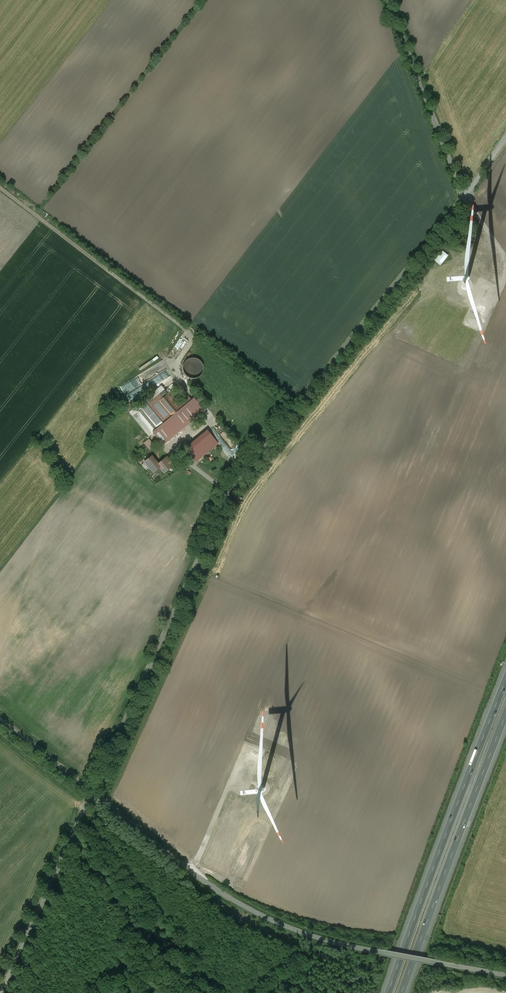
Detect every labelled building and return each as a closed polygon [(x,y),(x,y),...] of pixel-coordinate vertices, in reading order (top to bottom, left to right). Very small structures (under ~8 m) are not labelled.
[(171,354),(178,359),(190,339),(183,335),(173,351),(171,349),(167,355),(170,357),(171,354)] [(202,376),(206,361),(191,357),(187,371),(202,376)] [(119,396),(140,385),(138,381),(137,382),(136,379),(115,389),(119,396)] [(164,385),(156,391),(159,396),(168,389),(164,385)] [(191,419),(169,392),(160,399),(173,415),(165,422),(157,413),(147,422),(164,442),(191,419)] [(203,409),(192,396),(187,401),(198,414),(203,409)] [(218,440),(209,428),(193,440),(202,452),(218,440)] [(142,433),(137,437),(141,442),(147,438),(142,433)] [(150,438),(145,442),(151,449),(156,445),(150,438)] [(162,461),(153,451),(144,460),(156,472),(161,467),(166,472),(177,462),(170,454),(162,461)]
